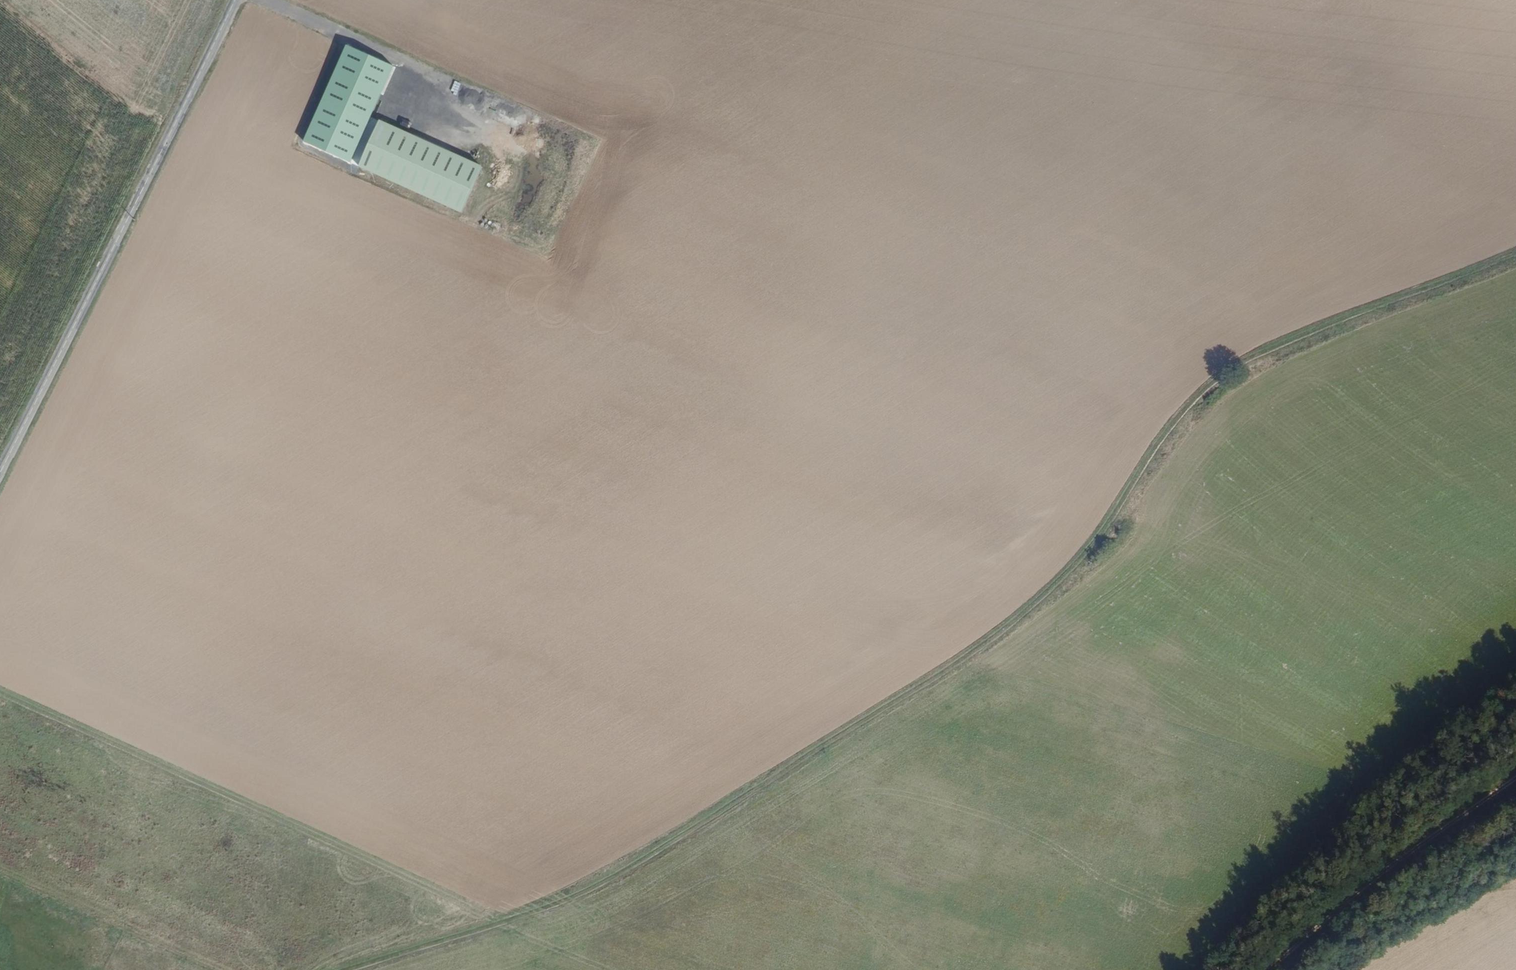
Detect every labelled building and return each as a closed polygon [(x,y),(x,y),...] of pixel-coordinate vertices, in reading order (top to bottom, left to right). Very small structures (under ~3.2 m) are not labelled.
[(395,65),(347,43),(302,141),(350,163),(395,65)] [(481,167),(381,122),(360,167),(462,212),(481,167)]
